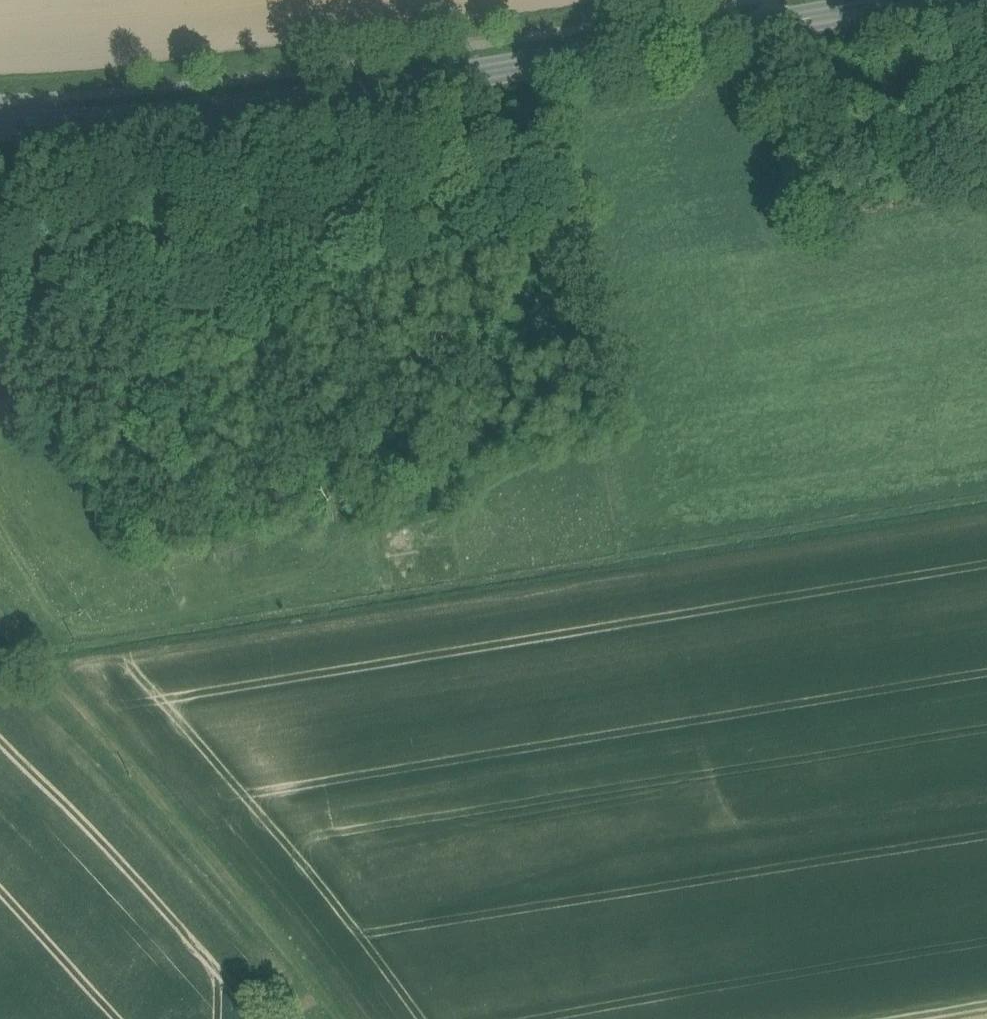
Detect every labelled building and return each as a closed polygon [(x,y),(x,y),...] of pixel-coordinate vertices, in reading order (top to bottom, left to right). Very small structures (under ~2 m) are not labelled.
[(296,1016),(291,1010),(281,1017),(283,1018),(292,1018),(296,1016)]
